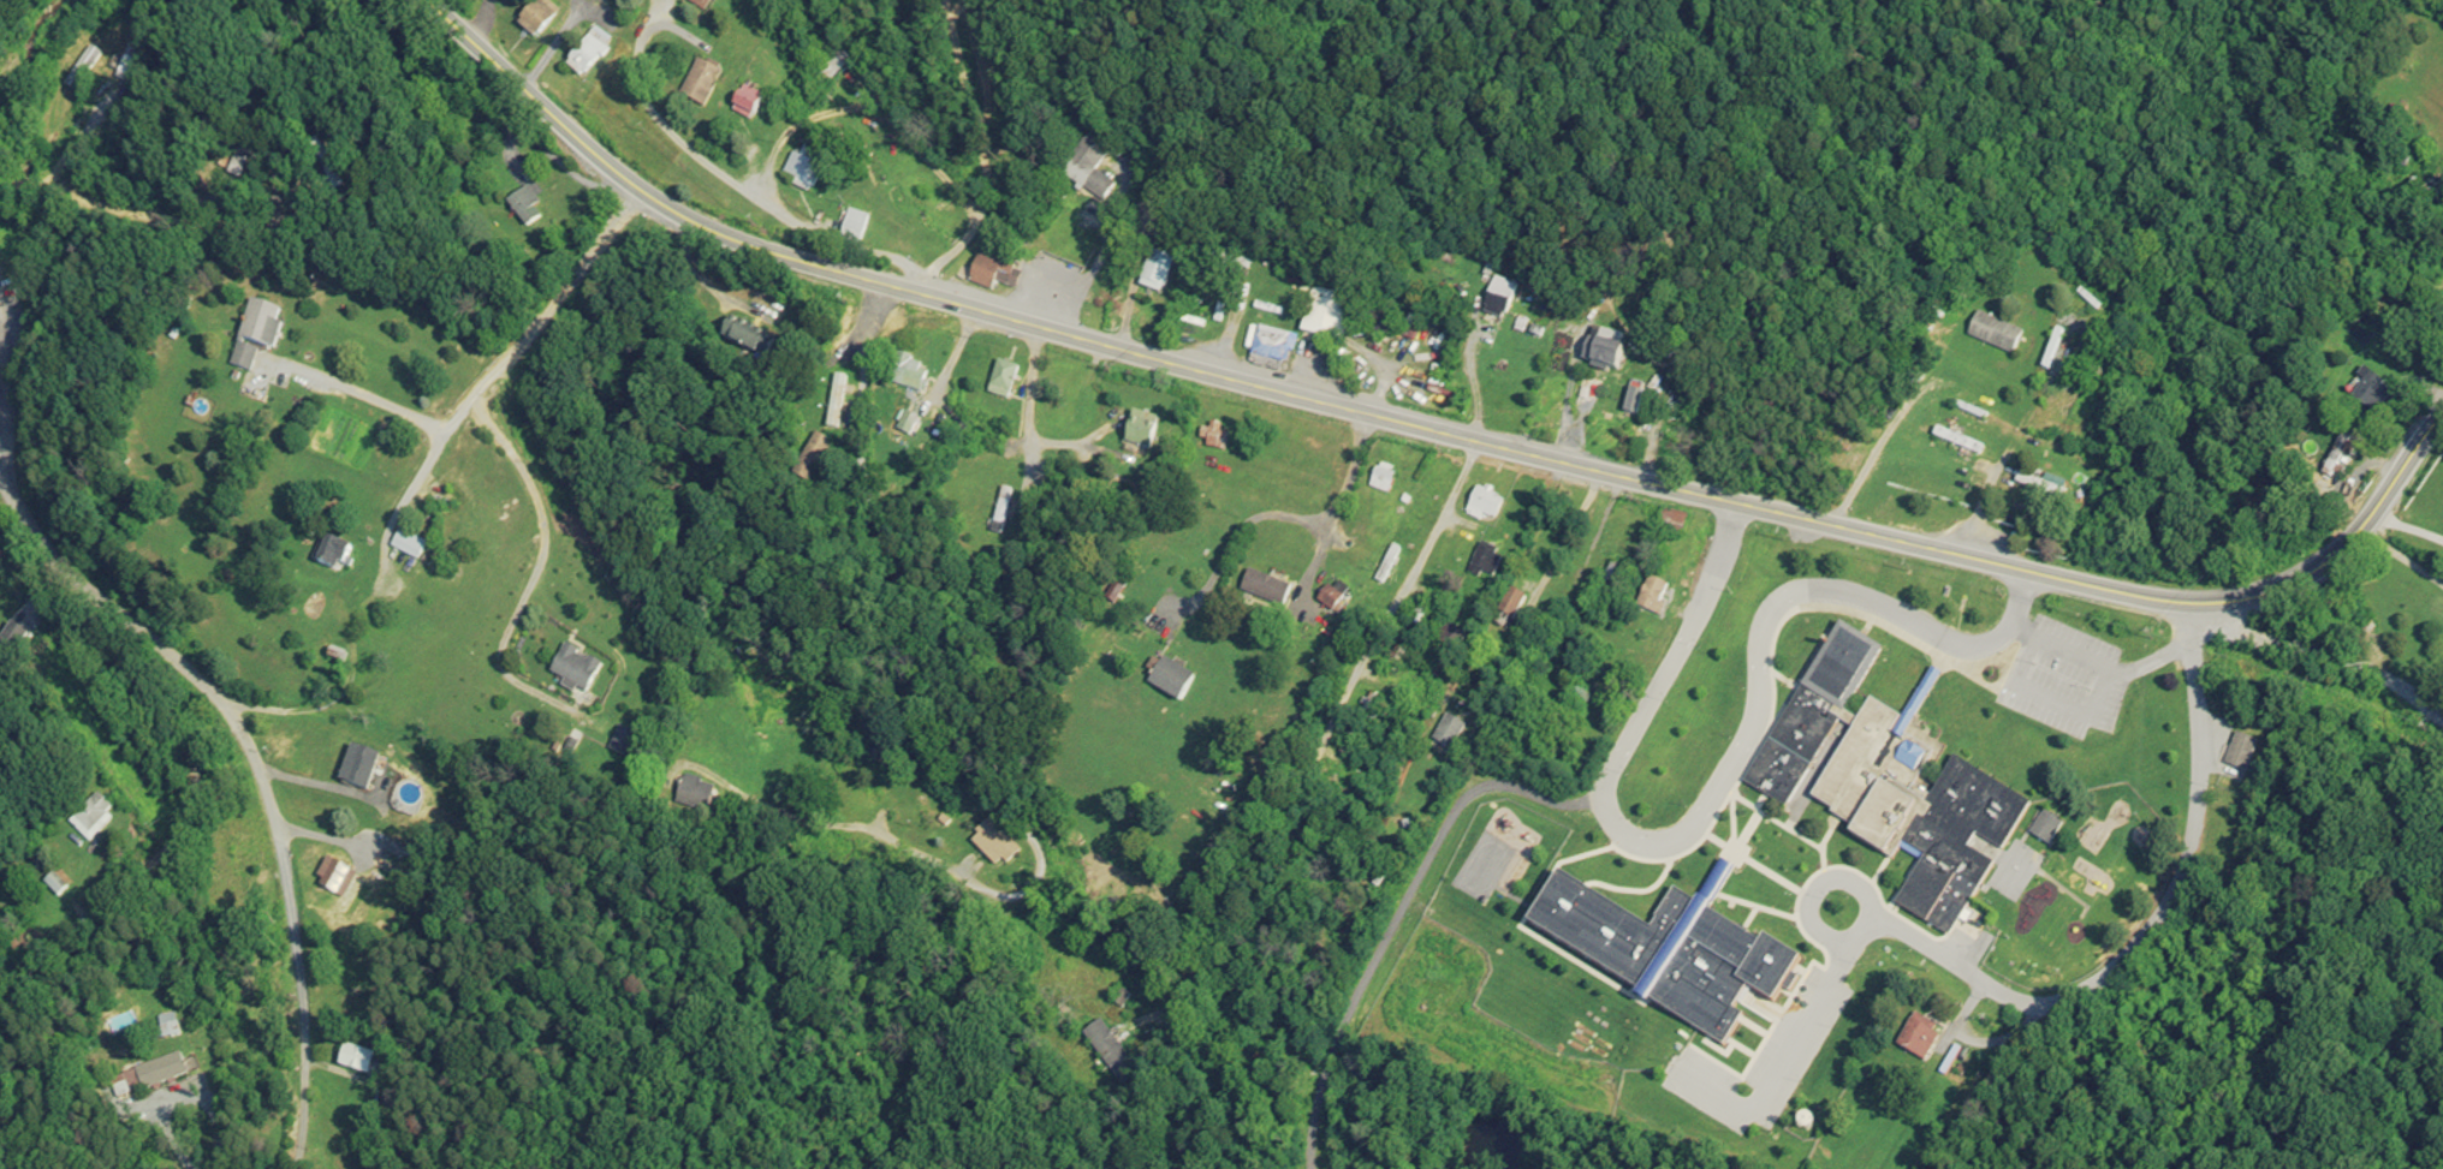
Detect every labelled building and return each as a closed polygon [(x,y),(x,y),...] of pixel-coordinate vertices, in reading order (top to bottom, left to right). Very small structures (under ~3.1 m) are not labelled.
[(545,0),(536,0),(515,25),(534,42),(559,12),(545,0)] [(713,0),(681,0),(702,15),(713,0)] [(564,65),(579,80),(613,43),(597,29),(564,65)] [(117,75),(127,80),(142,43),(132,39),(117,75)] [(823,60),(816,64),(826,83),(852,69),(836,40),(817,50),(823,60)] [(704,111),(722,75),(696,62),(678,99),(704,111)] [(1114,185),(1095,174),(1109,150),(1085,136),(1060,178),(1102,204),(1114,185)] [(800,160),(792,156),(780,182),(809,196),(828,157),(806,147),(800,160)] [(532,190),(508,198),(518,227),(542,219),(532,190)] [(841,242),(860,247),(866,219),(848,215),(841,242)] [(1023,267),(982,252),(969,284),(991,292),(994,283),(1014,291),(1023,267)] [(1163,294),(1169,260),(1150,256),(1143,291),(1163,294)] [(1504,321),(1516,286),(1495,279),(1483,314),(1504,321)] [(1352,296),(1312,287),(1302,336),(1341,345),(1352,296)] [(258,344),(272,348),(283,309),(249,300),(231,366),(251,371),(258,344)] [(2013,358),(2024,334),(1979,314),(1968,338),(2013,358)] [(763,359),(774,336),(732,315),(720,338),(763,359)] [(1290,335),(1257,328),(1250,358),(1284,366),(1290,335)] [(1582,364),(1618,375),(1625,351),(1590,340),(1582,364)] [(929,364),(898,354),(889,382),(920,392),(929,364)] [(988,392),(1009,398),(1018,366),(997,360),(988,392)] [(2395,393),(2369,368),(2348,389),(2374,415),(2395,393)] [(1149,449),(1158,419),(1135,412),(1126,442),(1149,449)] [(1935,436),(1980,455),(1984,446),(1938,427),(1935,436)] [(833,444),(818,433),(790,472),(805,483),(833,444)] [(2314,461),(2333,471),(2345,447),(2327,437),(2314,461)] [(1388,494),(1396,470),(1379,465),(1371,489),(1388,494)] [(1505,497),(1478,486),(1467,511),(1494,523),(1505,497)] [(1010,489),(1002,487),(993,521),(1000,523),(1010,489)] [(1686,512),(1660,512),(1660,534),(1686,534),(1686,512)] [(389,547),(416,560),(424,542),(398,529),(389,547)] [(350,547),(323,534),(312,559),(339,572),(350,547)] [(1501,556),(1484,550),(1477,570),(1493,576),(1501,556)] [(1604,582),(1622,590),(1631,570),(1612,562),(1604,582)] [(1242,597),(1285,610),(1293,585),(1249,571),(1242,597)] [(1656,615),(1672,587),(1650,575),(1635,603),(1656,615)] [(1341,597),(1326,588),(1315,605),(1330,615),(1341,597)] [(1508,630),(1526,597),(1512,589),(1493,622),(1508,630)] [(1430,607),(1421,602),(1410,625),(1419,629),(1430,607)] [(1467,634),(1438,620),(1429,639),(1458,652),(1467,634)] [(4,623),(4,639),(0,639),(0,660),(17,660),(17,623),(4,623)] [(1837,625),(1742,781),(1801,817),(1813,798),(1856,823),(1849,836),(1892,863),(1902,846),(1924,859),(1896,906),(1949,937),(2029,805),(1955,759),(1933,797),(1915,786),(1936,752),(1907,734),(1912,726),(1873,702),(1861,722),(1847,714),(1884,652),(1837,625)] [(584,695),(601,667),(566,645),(549,673),(584,695)] [(1177,702),(1194,677),(1164,657),(1147,683),(1177,702)] [(1359,717),(1376,721),(1383,697),(1366,692),(1359,717)] [(1466,726),(1448,715),(1432,741),(1451,752),(1466,726)] [(1340,754),(1352,759),(1361,736),(1349,731),(1340,754)] [(2248,773),(2258,740),(2235,733),(2225,766),(2248,773)] [(711,787),(683,778),(675,801),(703,810),(711,787)] [(86,840),(114,813),(96,794),(68,822),(86,840)] [(1017,852),(993,819),(969,836),(994,869),(1017,852)] [(2042,857),(2028,846),(2006,872),(2021,883),(2042,857)] [(357,873),(326,858),(314,885),(344,900),(357,873)] [(1675,890),(1760,942),(1765,935),(1802,958),(1775,1002),(1746,985),(1732,1008),(1741,1013),(1723,1043),(1526,925),(1557,872),(1652,929),(1675,890)] [(65,888),(51,875),(42,884),(56,898),(65,888)] [(2026,931),(2053,891),(2037,881),(2011,921),(2026,931)] [(1897,1046),(1922,1061),(1940,1030),(1915,1016),(1897,1046)] [(1081,1036),(1120,1084),(1138,1069),(1099,1021),(1081,1036)] [(367,1075),(373,1053),(343,1045),(337,1067),(367,1075)] [(127,1094),(187,1078),(181,1055),(121,1071),(127,1094)]
